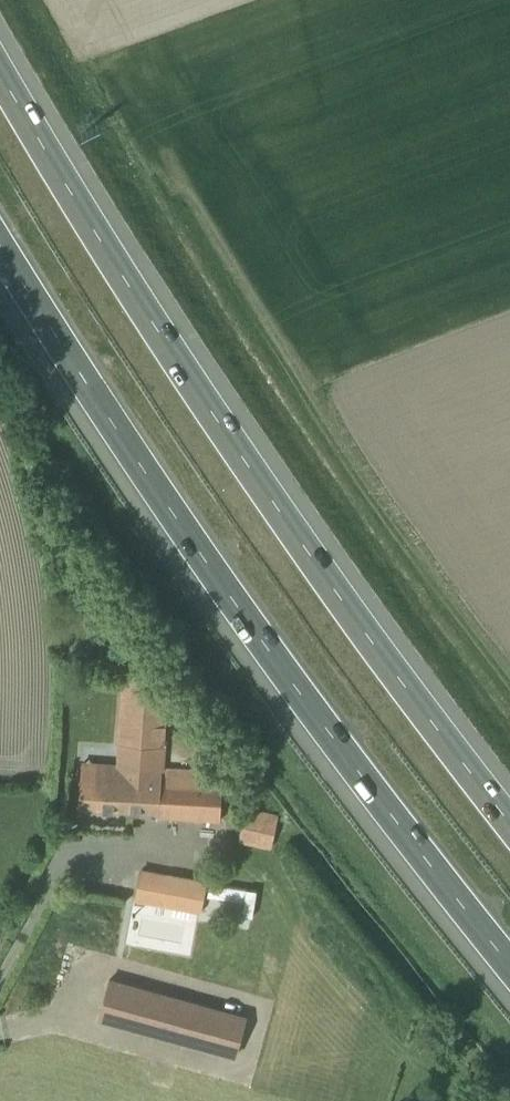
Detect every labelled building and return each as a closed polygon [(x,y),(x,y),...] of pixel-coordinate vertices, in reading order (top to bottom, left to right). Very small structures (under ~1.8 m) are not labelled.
[(80,807),(131,810),(157,811),(156,815),(221,819),(223,779),(215,779),(216,769),(163,766),(169,670),(125,667),(118,767),(83,765),(80,807)] [(239,839),(271,846),(278,817),(278,816),(245,809),(239,839)] [(141,869),(141,873),(138,884),(136,896),(135,901),(202,914),(202,911),(208,882),(141,869)] [(246,1016),(109,979),(99,1017),(235,1055),(246,1016)]
